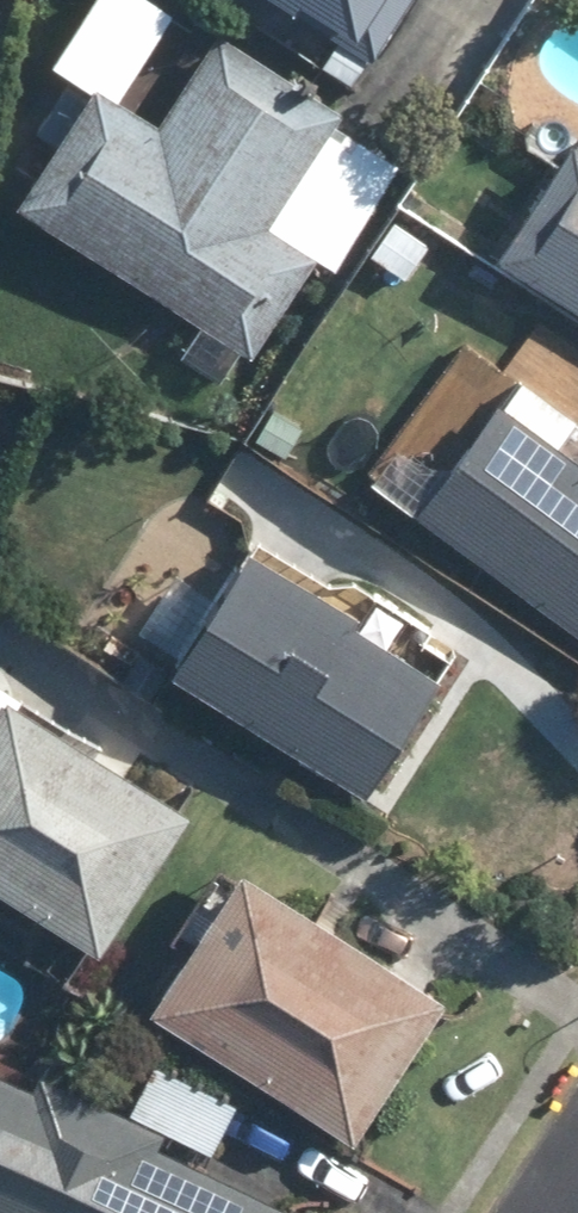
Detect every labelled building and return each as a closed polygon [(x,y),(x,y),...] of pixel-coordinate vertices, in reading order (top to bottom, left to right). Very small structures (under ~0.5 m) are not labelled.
[(312,267),(331,279),(401,175),(334,129),(342,116),(217,32),(151,129),(112,103),(169,20),(140,0),(83,0),(40,65),(63,80),(29,130),(46,141),(0,209),(242,371),(312,267)] [(376,60),(412,0),(214,0),(359,88),(376,60)] [(489,262),(577,318),(577,145),(566,138),(489,262)] [(406,512),(577,636),(577,432),(503,378),(406,512)] [(242,536),(157,676),(364,801),(448,661),(242,536)] [(8,710),(16,698),(0,688),(0,903),(98,962),(185,818),(8,710)] [(433,995),(225,869),(137,1014),(345,1140),(433,995)] [(22,1082),(0,1072),(0,1212),(279,1212),(283,1204),(199,1165),(231,1096),(149,1057),(124,1112),(29,1067),(22,1082)]
